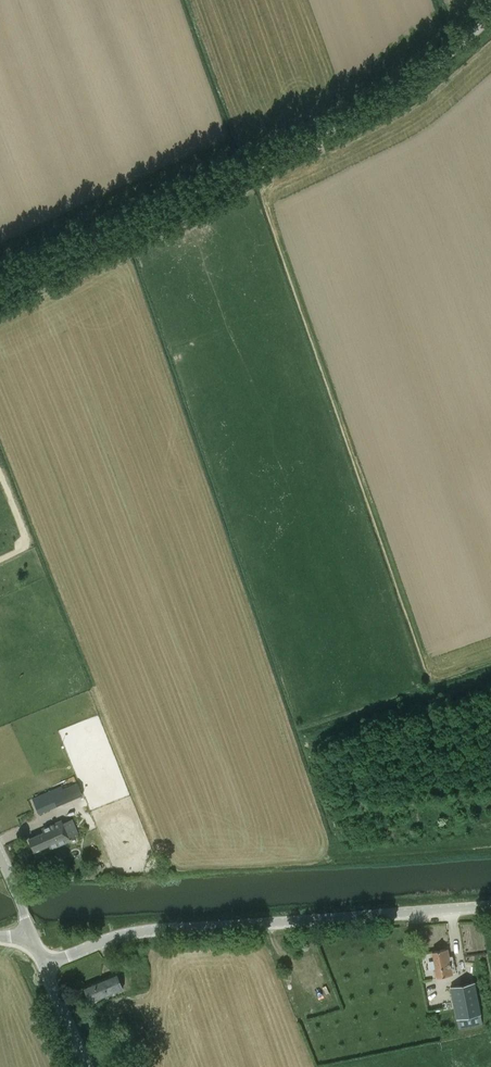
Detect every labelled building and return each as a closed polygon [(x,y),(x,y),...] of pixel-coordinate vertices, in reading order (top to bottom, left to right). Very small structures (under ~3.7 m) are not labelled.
[(32,798),(35,805),(38,812),(39,812),(48,808),(68,799),(62,785),(49,791),(35,797),(32,798)] [(71,819),(63,822),(62,820),(42,828),(44,832),(29,839),(34,851),(49,845),(51,848),(71,840),(69,837),(78,833),(71,819)] [(434,977),(437,976),(437,978),(453,974),(448,948),(432,951),(436,969),(433,970),(434,977)] [(116,972),(84,986),(90,1002),(123,988),(116,972)] [(481,1014),(475,982),(449,986),(456,1019),(457,1019),(459,1029),(483,1024),(481,1014)]
